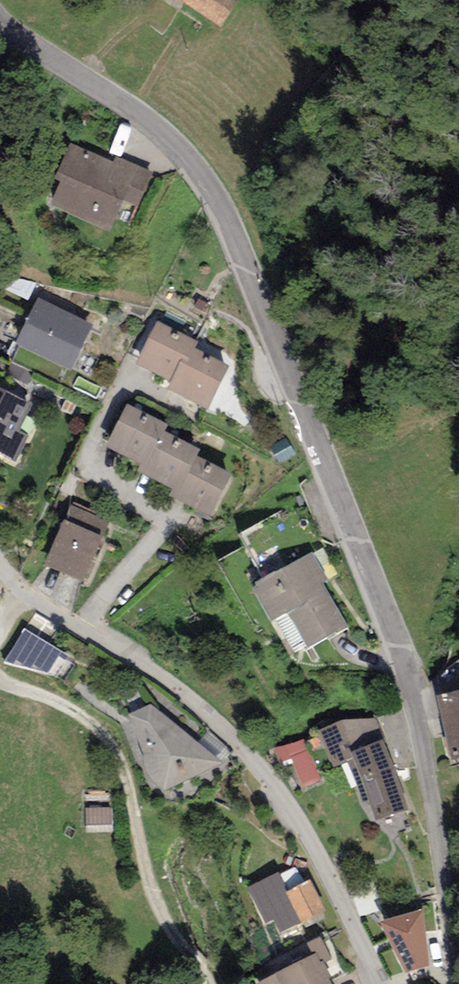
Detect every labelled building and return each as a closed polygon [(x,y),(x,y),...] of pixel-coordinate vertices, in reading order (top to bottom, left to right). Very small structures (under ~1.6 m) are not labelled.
[(232,0),(185,0),(222,24),(236,3),(232,0)] [(112,162),(71,142),(54,178),(60,181),(51,204),(110,231),(116,217),(131,223),(153,172),(116,156),(112,162)] [(94,325),(38,298),(16,342),(71,370),(94,325)] [(198,341),(158,320),(136,363),(170,381),(182,358),(188,361),(195,348),(198,341)] [(207,409),(229,366),(195,348),(188,361),(182,358),(170,381),(167,388),(207,409)] [(0,388),(0,453),(16,460),(27,435),(18,431),(31,403),(0,388)] [(165,431),(168,425),(127,403),(105,445),(141,463),(137,470),(143,473),(165,431)] [(200,450),(165,431),(143,473),(173,489),(169,496),(174,499),(196,456),(200,450)] [(231,473),(196,456),(174,499),(209,517),(231,473)] [(110,521),(71,505),(45,566),(84,582),(110,521)] [(336,574),(321,548),(253,587),(292,656),(348,627),(323,582),(336,574)] [(25,629),(4,662),(48,675),(62,652),(25,629)] [(438,695),(452,761),(458,759),(458,690),(438,695)] [(131,720),(122,725),(152,790),(158,787),(163,790),(222,763),(151,704),(129,714),(131,720)] [(340,720),(318,730),(333,767),(346,762),(363,802),(368,800),(376,819),(407,809),(373,718),(340,720)] [(303,739),(274,748),(280,763),(292,758),(303,787),(321,780),(303,739)] [(112,807),(86,808),(87,825),(113,825),(112,807)] [(285,893),(305,883),(295,863),(245,888),(264,925),(274,921),(280,934),(300,923),(285,893)] [(325,911),(308,880),(305,883),(285,893),(300,923),(325,911)] [(422,910),(381,920),(404,973),(429,965),(422,910)] [(257,982),(258,983),(334,983),(324,963),(331,959),(320,937),(308,942),(314,955),(257,982)]
